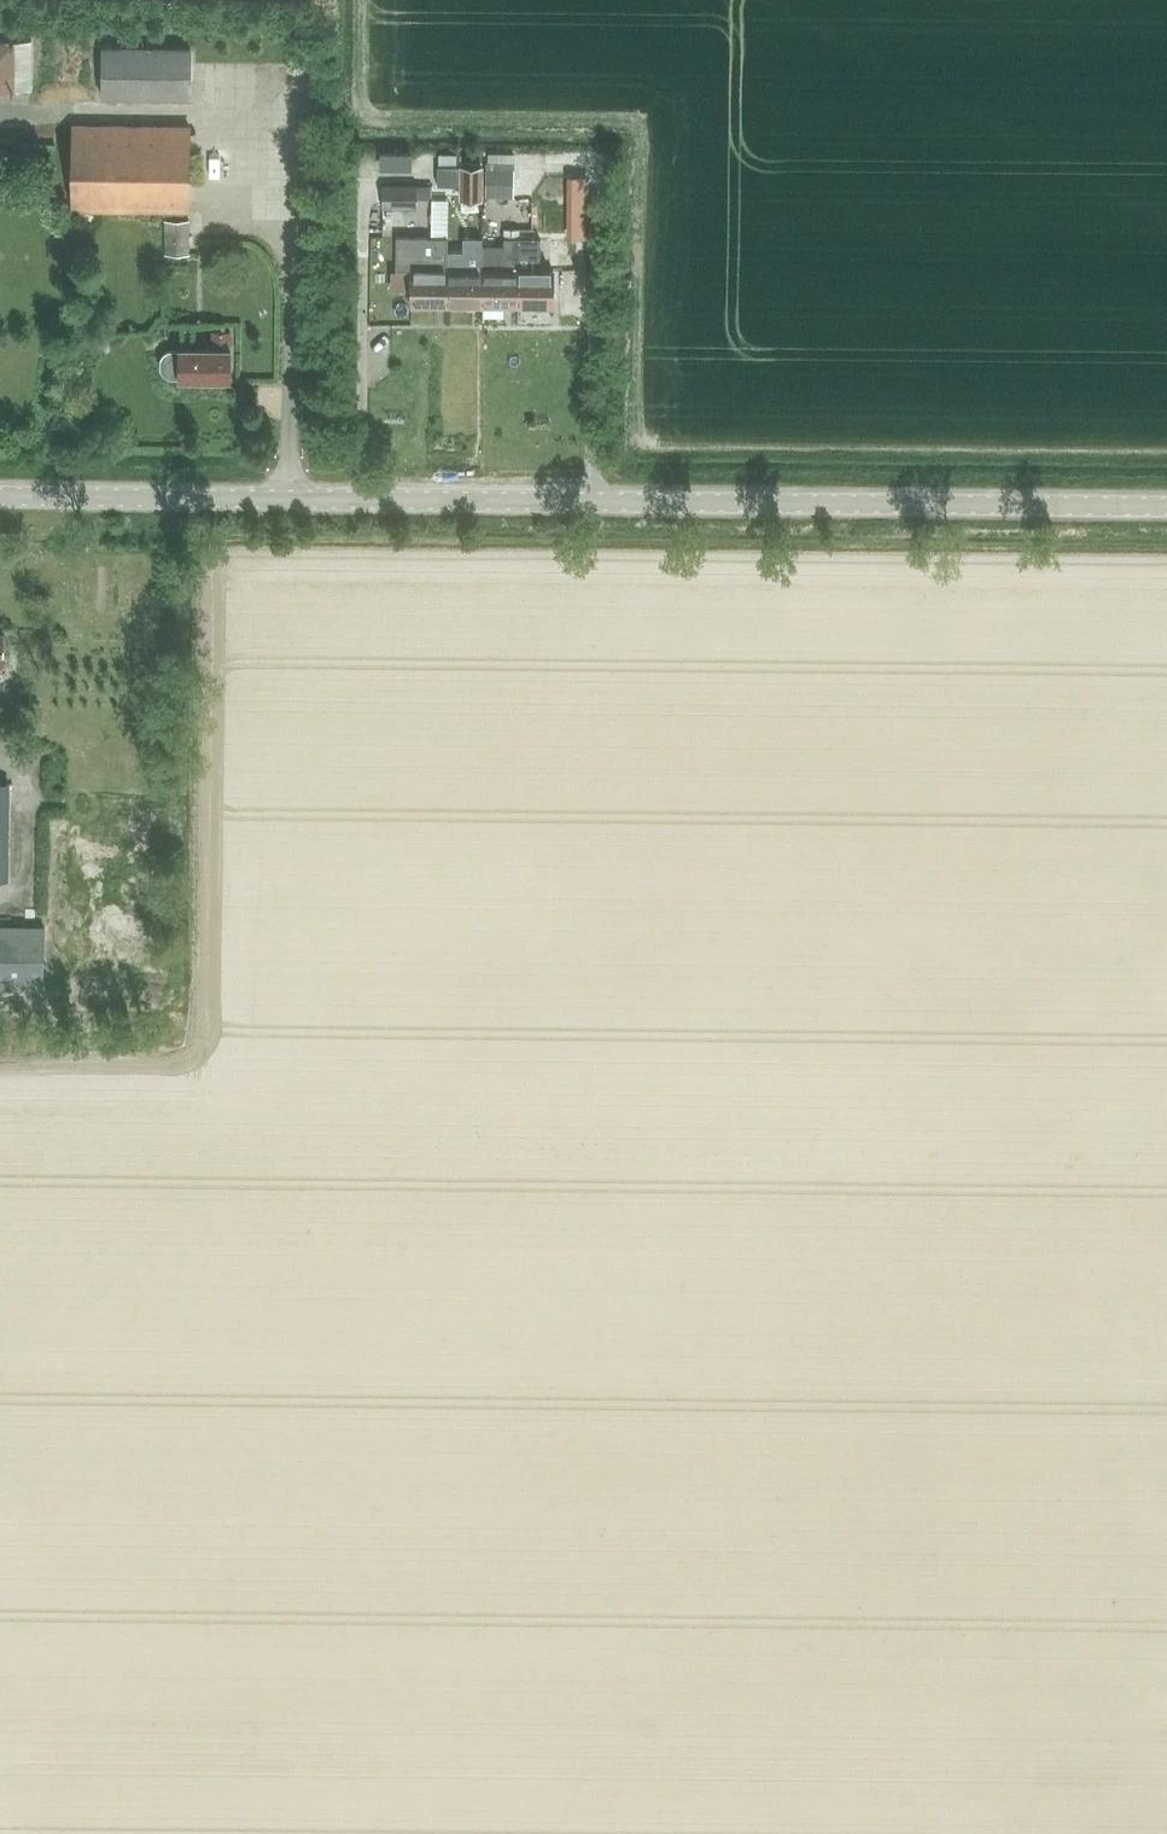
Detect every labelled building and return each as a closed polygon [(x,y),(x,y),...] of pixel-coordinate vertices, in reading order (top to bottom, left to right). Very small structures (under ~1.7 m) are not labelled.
[(15,91),(14,39),(0,39),(0,91),(15,91)] [(190,100),(191,48),(101,47),(100,99),(190,100)] [(188,211),(188,127),(72,126),(71,210),(188,211)] [(436,167),(436,186),(460,186),(460,200),(480,199),(480,166),(460,166),(436,167)] [(526,191),(526,171),(483,171),(483,191),(526,191)] [(417,208),(417,187),(382,187),(382,208),(417,208)] [(163,221),(164,255),(188,255),(188,221),(163,221)] [(447,251),(447,237),(447,229),(432,229),(432,238),(424,238),(424,269),(410,269),(410,307),(446,307),(447,251)] [(481,308),(482,270),(482,238),(463,238),(462,251),(447,251),(446,307),(481,308)] [(516,308),(517,238),(504,238),(503,270),(482,270),(481,308),(516,308)] [(517,238),(516,308),(552,308),(552,271),(539,270),(539,238),(517,238)] [(179,378),(179,379),(231,380),(231,350),(230,350),(230,332),(213,331),(213,350),(179,349),(179,350),(174,350),(168,351),(164,354),(161,359),(161,369),(164,374),(168,377),(173,378),(179,378)] [(45,927),(0,927),(0,988),(44,989),(45,927)]
